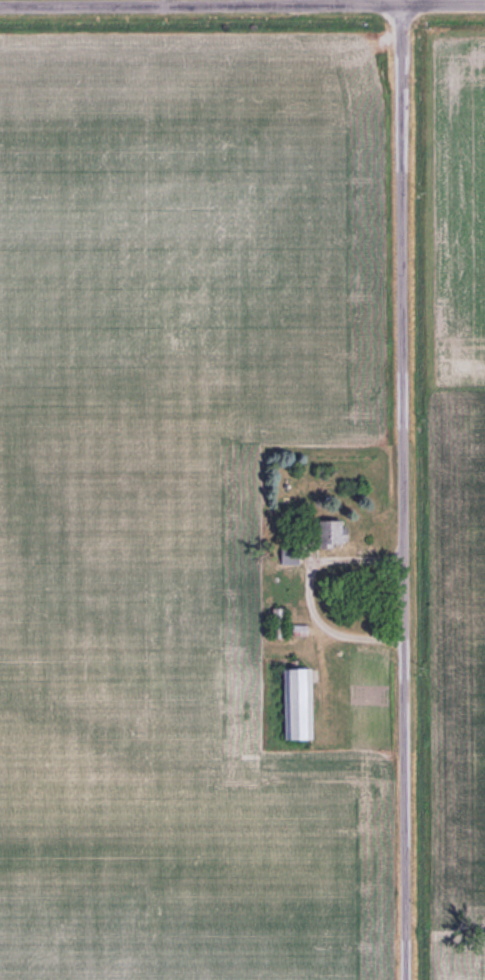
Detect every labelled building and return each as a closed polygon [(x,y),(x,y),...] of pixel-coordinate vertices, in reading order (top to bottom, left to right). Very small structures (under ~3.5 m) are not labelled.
[(344,546),(344,519),(314,519),(314,546),(344,546)] [(281,637),(281,607),(271,607),(271,637),(281,637)] [(307,635),(307,624),(289,624),(289,635),(307,635)] [(310,737),(310,666),(279,666),(279,737),(310,737)]
